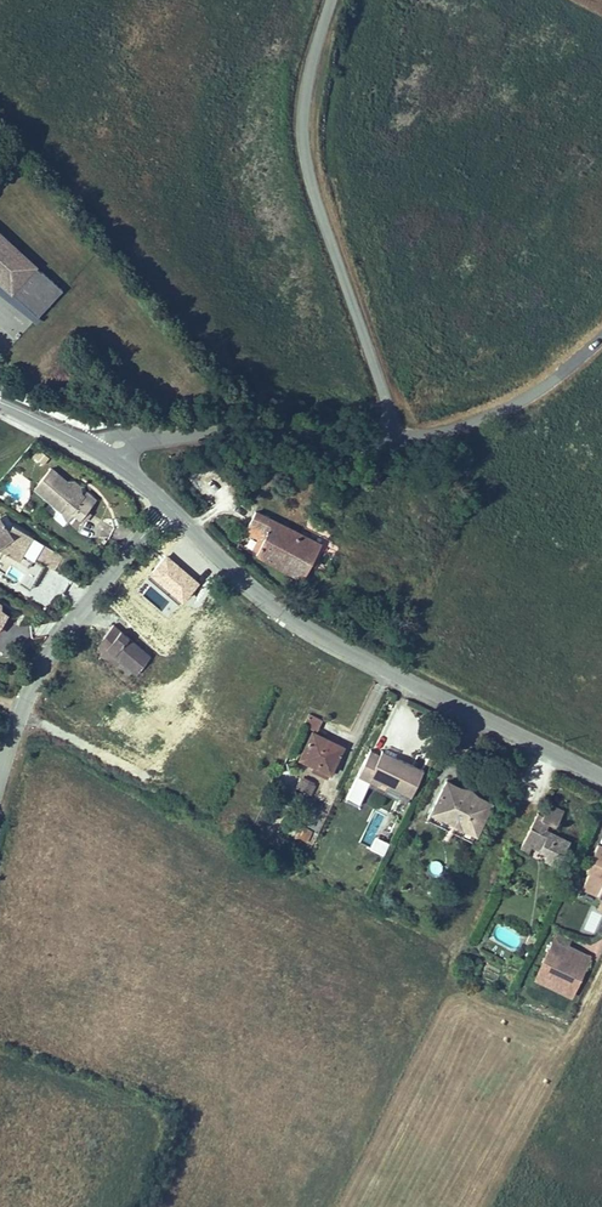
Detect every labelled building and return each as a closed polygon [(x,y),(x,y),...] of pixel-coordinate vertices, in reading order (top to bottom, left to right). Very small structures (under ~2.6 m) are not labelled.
[(0,235),(0,288),(11,298),(13,296),(36,270),(37,269),(0,235)] [(13,296),(38,318),(62,293),(36,270),(13,296)] [(37,447),(30,458),(42,465),(49,455),(37,447)] [(48,467),(33,487),(58,505),(62,501),(83,517),(90,508),(87,506),(93,496),(85,490),(80,494),(48,467)] [(0,512),(0,544),(15,556),(31,534),(11,519),(9,524),(0,512)] [(315,544),(258,515),(249,533),(262,540),(269,543),(263,559),(304,580),(315,544)] [(269,543),(262,540),(255,555),(263,559),(269,543)] [(60,556),(41,541),(33,554),(52,568),(60,556)] [(97,638),(119,658),(133,671),(149,654),(113,621),(97,638)] [(114,662),(119,658),(97,638),(98,651),(114,662)] [(310,710),(306,719),(314,722),(318,714),(310,710)] [(299,749),(328,766),(339,745),(321,735),(323,731),(312,725),(299,749)] [(384,735),(381,742),(393,748),(396,742),(384,735)] [(365,746),(357,760),(373,768),(371,773),(408,793),(424,764),(393,748),(381,742),(379,746),(375,744),(371,749),(365,746)] [(324,773),(328,766),(299,749),(295,757),(324,773)] [(373,768),(357,760),(353,769),(368,778),(371,773),(373,768)] [(295,772),(278,763),(270,777),(288,786),(295,772)] [(301,774),(296,785),(311,792),(316,781),(301,774)] [(489,800),(480,795),(478,799),(470,795),(472,790),(466,788),(465,792),(456,787),(459,783),(447,777),(427,814),(471,836),(489,800)] [(466,788),(459,783),(456,787),(465,792),(466,788)] [(478,799),(480,795),(472,790),(470,795),(478,799)] [(306,830),(319,802),(310,796),(299,816),(295,815),(291,822),(306,830)] [(546,812),(540,809),(536,817),(544,822),(547,816),(554,820),(560,823),(567,809),(553,801),(546,812)] [(550,825),(554,820),(547,816),(544,822),(550,825)] [(544,855),(560,861),(573,838),(550,825),(544,822),(536,817),(521,842),(531,849),(535,842),(548,850),(544,855)] [(360,842),(383,853),(389,840),(365,829),(360,842)] [(601,894),(601,844),(598,842),(585,868),(589,870),(582,884),(601,894)] [(584,928),(594,932),(601,915),(591,911),(584,928)] [(571,934),(557,926),(532,974),(568,992),(583,964),(562,953),(566,943),(571,934)] [(524,938),(529,942),(535,932),(528,929),(524,938)] [(588,954),(566,943),(562,953),(583,964),(588,954)]
